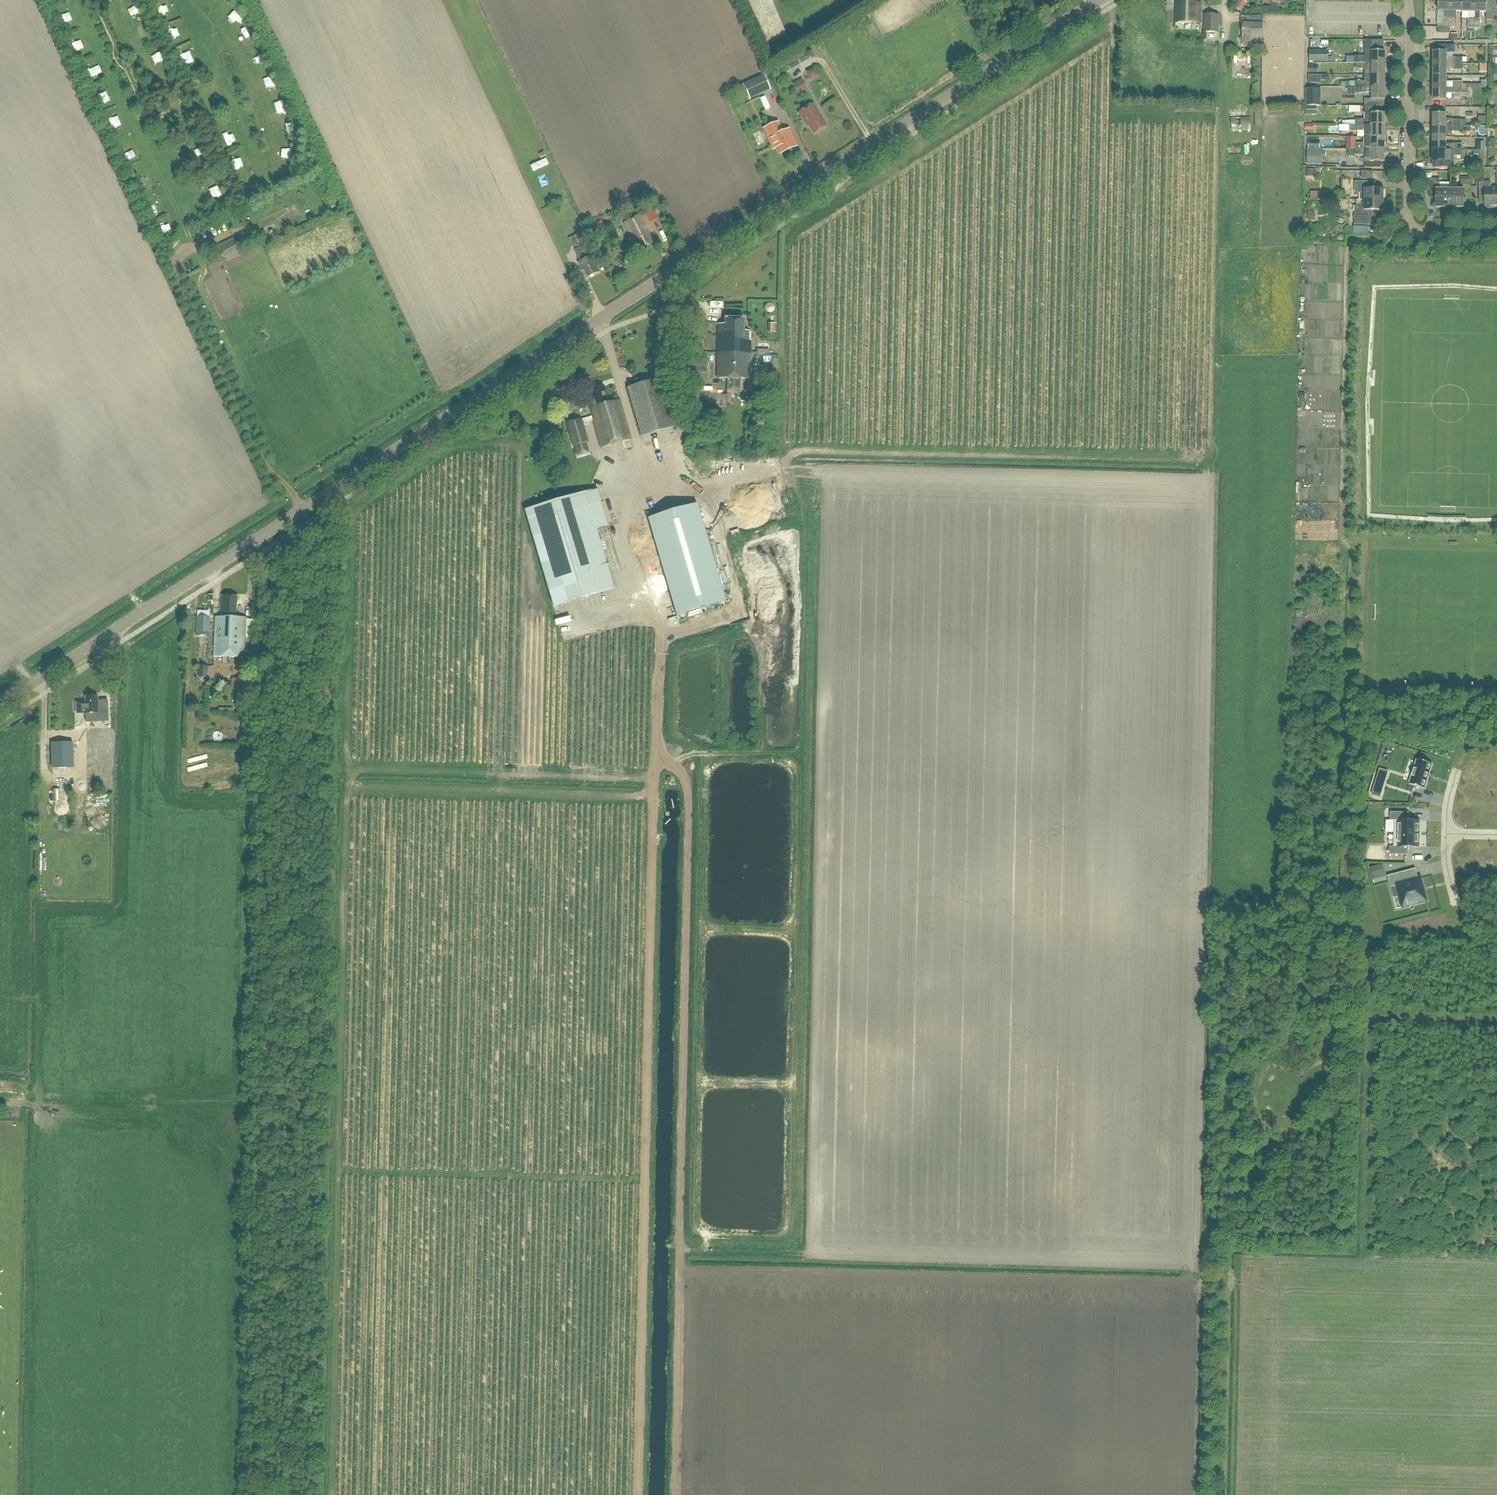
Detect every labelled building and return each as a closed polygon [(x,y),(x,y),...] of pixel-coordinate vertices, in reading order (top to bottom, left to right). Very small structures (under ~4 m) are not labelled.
[(137,0),(132,0),(128,0),(128,9),(137,10),(137,0)] [(1179,3),(1176,3),(1176,23),(1201,24),(1202,3),(1198,3),(1198,0),(1179,0),(1179,3)] [(1451,0),(1439,0),(1439,11),(1445,11),(1445,28),(1438,28),(1438,34),(1451,34),(1451,28),(1450,28),(1451,0)] [(1463,0),(1451,0),(1450,28),(1451,28),(1456,28),(1457,12),(1463,12),(1463,0)] [(1475,0),(1463,0),(1463,12),(1469,12),(1468,28),(1475,28),(1475,0)] [(1475,28),(1480,28),(1480,12),(1487,12),(1487,20),(1493,21),(1494,1),(1487,1),(1487,0),(1475,0),(1475,28)] [(162,20),(171,19),(169,9),(160,11),(162,20)] [(1219,15),(1206,15),(1205,33),(1218,33),(1219,15)] [(1263,17),(1241,16),(1241,23),(1243,23),(1243,47),(1262,48),(1263,17)] [(178,32),(169,36),(173,44),(182,40),(178,32)] [(1356,58),(1356,63),(1386,63),(1386,51),(1383,51),(1383,41),(1365,41),(1365,51),(1372,51),(1372,58),(1356,58)] [(1329,44),(1318,44),(1317,62),(1328,62),(1329,44)] [(1433,51),(1433,64),(1463,64),(1463,58),(1453,58),(1453,53),(1456,53),(1456,46),(1439,45),(1439,51),(1433,51)] [(788,65),(795,76),(805,70),(798,59),(788,65)] [(1386,75),(1386,63),(1356,63),(1356,69),(1365,69),(1365,75),(1386,75)] [(1463,64),(1433,64),(1433,76),(1447,76),(1447,70),(1463,70),(1463,64)] [(746,92),(765,79),(764,75),(743,85),(746,92)] [(1386,87),(1386,75),(1365,75),(1365,82),(1356,82),(1356,87),(1385,87),(1386,87)] [(1447,76),(1433,76),(1433,88),(1463,88),(1463,82),(1447,82),(1447,76)] [(765,79),(746,92),(750,100),(770,90),(765,79)] [(808,90),(802,79),(793,85),(799,96),(808,90)] [(1386,100),(1385,87),(1356,87),(1356,93),(1372,93),(1372,99),(1365,99),(1365,106),(1377,107),(1378,107),(1378,100),(1386,100)] [(1463,94),(1463,88),(1433,88),(1433,100),(1447,100),(1447,88),(1453,88),(1453,94),(1463,94)] [(1321,106),(1321,89),(1307,89),(1307,106),(1321,106)] [(827,126),(813,105),(799,114),(805,124),(807,123),(814,134),(827,126)] [(1377,107),(1365,107),(1365,119),(1356,119),(1356,121),(1343,121),(1343,125),(1350,125),(1385,125),(1385,113),(1377,113),(1377,107)] [(1433,125),(1462,126),(1462,125),(1467,125),(1467,120),(1447,120),(1447,113),(1433,113),(1433,125)] [(796,147),(788,130),(782,133),(778,123),(764,129),(773,149),(778,147),(781,154),(789,150),(789,152),(796,149),(795,147),(796,147)] [(1350,125),(1350,131),(1366,131),(1366,137),(1385,137),(1385,125),(1350,125)] [(1433,125),(1433,137),(1447,137),(1447,132),(1462,132),(1462,126),(1433,125)] [(1385,149),(1385,137),(1366,137),(1366,143),(1356,143),(1356,149),(1385,149)] [(1447,137),(1433,137),(1433,150),(1462,150),(1462,144),(1446,144),(1447,137)] [(1309,163),(1323,163),(1323,148),(1309,147),(1309,163)] [(1385,149),(1356,149),(1356,155),(1365,155),(1365,162),(1366,162),(1366,168),(1381,168),(1381,162),(1385,162),(1385,149)] [(1433,150),(1433,162),(1435,162),(1435,168),(1452,168),(1452,162),(1452,156),(1462,156),(1462,150),(1433,150)] [(546,159),(531,166),(534,171),(549,164),(546,159)] [(1451,208),(1451,190),(1440,190),(1440,180),(1431,180),(1431,194),(1436,194),(1436,208),(1451,208)] [(1462,190),(1451,190),(1451,208),(1464,208),(1464,194),(1471,194),(1471,180),(1462,180),(1462,190)] [(1362,200),(1385,200),(1385,189),(1373,189),(1373,181),(1356,181),(1355,189),(1361,189),(1361,193),(1362,193),(1362,200)] [(1491,188),(1491,182),(1479,182),(1479,204),(1485,204),(1485,208),(1496,208),(1496,188),(1491,188)] [(1385,210),(1385,200),(1362,200),(1365,200),(1365,206),(1355,206),(1355,225),(1373,225),(1373,210),(1385,210)] [(657,219),(651,207),(644,211),(650,223),(657,219)] [(645,225),(640,215),(624,223),(630,234),(631,234),(639,250),(653,243),(644,226),(645,225)] [(586,243),(582,233),(569,239),(573,249),(586,243)] [(239,252),(234,241),(220,247),(226,258),(239,252)] [(591,257),(585,246),(574,251),(580,262),(578,262),(582,271),(584,270),(588,278),(600,272),(592,256),(591,257)] [(718,353),(751,354),(751,341),(749,341),(749,332),(744,332),(744,319),(725,319),(725,325),(718,324),(718,353)] [(751,354),(718,353),(717,379),(750,379),(751,371),(754,371),(754,367),(751,367),(751,356),(757,356),(757,355),(751,355),(751,354)] [(674,427),(660,378),(627,388),(642,437),(674,427)] [(608,404),(603,387),(588,391),(591,402),(590,402),(591,408),(590,409),(601,449),(631,440),(620,401),(608,404)] [(587,442),(584,433),(583,429),(580,419),(567,423),(574,446),(587,442)] [(609,526),(598,489),(525,510),(553,607),(615,589),(597,530),(609,526)] [(696,506),(648,520),(677,615),(725,600),(696,506)] [(238,596),(221,596),(220,617),(216,617),(214,657),(223,658),(223,662),(230,663),(230,658),(246,659),(248,619),(237,618),(238,596)] [(210,618),(197,617),(196,635),(209,636),(210,618)] [(208,667),(199,667),(199,679),(208,679),(208,667)] [(98,701),(98,696),(85,697),(85,702),(77,703),(77,714),(85,714),(85,723),(108,722),(107,701),(98,701)] [(72,743),(52,743),(53,769),(73,768),(72,743)] [(1417,758),(1410,783),(1425,787),(1433,762),(1417,758)] [(89,763),(89,775),(103,775),(102,762),(89,763)] [(1377,779),(1373,795),(1380,797),(1385,782),(1377,779)] [(1391,812),(1390,820),(1394,820),(1394,834),(1420,834),(1420,821),(1409,821),(1409,813),(1391,812)] [(1390,847),(1390,855),(1408,855),(1408,847),(1419,847),(1420,834),(1394,834),(1394,847),(1390,847)] [(1427,901),(1420,878),(1410,881),(1407,871),(1388,876),(1391,888),(1398,886),(1403,907),(1427,901)]
